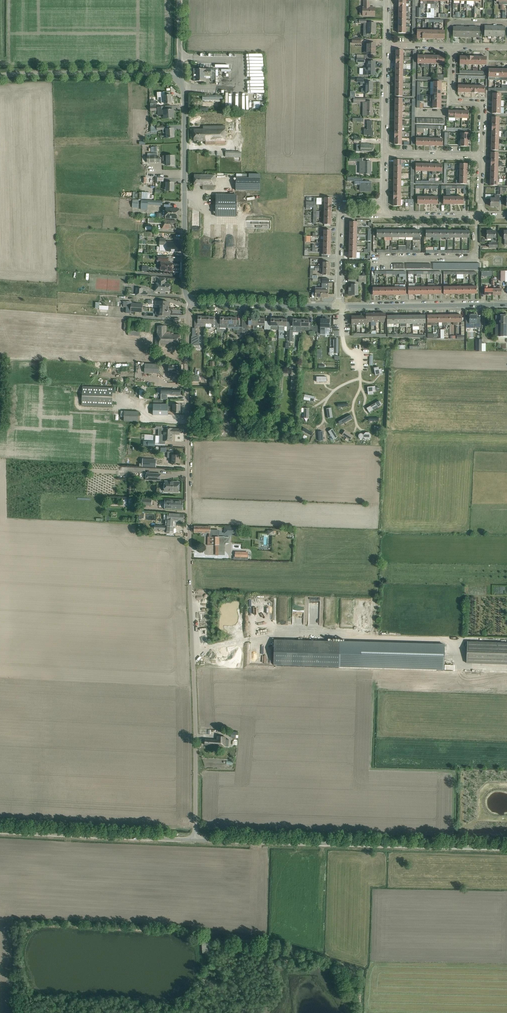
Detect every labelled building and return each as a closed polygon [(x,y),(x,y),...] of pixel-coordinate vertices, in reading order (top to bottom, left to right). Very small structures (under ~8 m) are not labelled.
[(363,16),(369,16),(375,16),(375,7),(370,7),(370,6),(370,1),(364,1),(364,7),(363,7),(363,12),(364,12),(364,16),(363,16)] [(364,32),(364,36),(365,36),(370,37),(370,34),(375,34),(376,34),(376,31),(375,31),(375,28),(376,28),(376,23),(371,23),(367,23),(367,30),(365,30),(364,32)] [(477,27),(473,27),(473,36),(475,36),(475,37),(480,37),(480,30),(482,30),(482,28),(477,27)] [(371,54),(375,54),(375,49),(375,43),(371,43),(371,44),(367,44),(367,54),(371,54)] [(249,93),(264,93),(264,54),(249,54),(249,65),(247,65),(248,71),(250,71),(251,84),(249,84),(249,93)] [(367,61),(367,68),(363,68),(363,75),(375,75),(375,69),(374,69),(374,67),(374,61),(367,61)] [(215,69),(199,69),(194,69),(194,82),(206,82),(206,76),(211,76),(211,80),(215,80),(215,69)] [(361,93),(365,93),(372,93),(373,82),(363,82),(364,78),(357,78),(357,80),(357,82),(360,82),(360,86),(365,86),(365,89),(362,88),(361,89),(361,93)] [(165,92),(157,93),(158,98),(161,97),(162,104),(172,103),(173,102),(173,100),(172,99),(171,95),(165,96),(165,92)] [(366,102),(363,102),(363,116),(373,116),(373,111),(372,111),(372,102),(366,102)] [(165,119),(169,118),(174,118),(173,110),(170,110),(169,110),(165,111),(165,107),(158,108),(158,115),(165,115),(165,119)] [(372,136),(373,136),(374,136),(374,131),(372,131),(372,121),(367,121),(367,129),(364,129),(364,135),(368,136),(369,136),(372,136)] [(166,138),(169,138),(174,138),(174,129),(165,129),(165,126),(157,127),(157,130),(163,130),(163,134),(166,134),(166,138)] [(203,129),(194,129),(194,141),(206,141),(206,145),(211,145),(216,145),(225,145),(225,126),(208,126),(203,126),(203,129)] [(167,166),(169,166),(174,166),(174,156),(163,156),(163,161),(166,161),(167,166)] [(366,174),(367,174),(371,174),(371,162),(363,162),(363,158),(350,158),(349,162),(360,162),(360,170),(364,170),(364,174),(366,174)] [(215,175),(199,175),(194,175),(194,186),(203,186),(203,190),(214,190),(214,183),(215,183),(215,175)] [(347,177),(347,181),(347,182),(348,182),(350,182),(350,181),(354,181),(354,184),(360,185),(360,191),(371,191),(371,182),(362,181),(363,178),(355,178),(355,177),(347,177)] [(164,178),(157,178),(150,178),(150,182),(156,182),(156,192),(160,193),(160,189),(157,189),(157,182),(164,182),(164,178)] [(260,178),(236,178),(236,190),(260,191),(260,178)] [(174,183),(169,183),(164,183),(163,187),(166,187),(166,191),(169,191),(174,191),(174,183)] [(237,195),(216,195),(216,216),(237,216),(237,195)] [(499,207),(499,196),(495,195),(495,199),(491,199),(491,206),(499,207)] [(148,204),(163,205),(163,201),(141,199),(141,206),(140,206),(140,209),(147,210),(148,204)] [(179,209),(174,209),(166,208),(166,218),(178,219),(179,209)] [(172,220),(162,220),(149,220),(149,223),(162,224),(162,229),(171,229),(176,230),(177,220),(172,220)] [(487,239),(491,239),(491,243),(489,243),(489,248),(497,248),(498,243),(496,243),(496,231),(487,231),(487,239)] [(167,251),(174,251),(179,252),(179,246),(177,246),(177,242),(165,242),(166,239),(160,238),(160,245),(165,246),(165,245),(167,245),(167,251)] [(157,257),(157,261),(161,261),(160,270),(164,271),(165,271),(168,272),(168,271),(172,271),(173,269),(173,268),(174,265),(173,265),(173,263),(168,263),(168,261),(169,262),(169,258),(157,257)] [(155,278),(155,283),(156,283),(156,286),(156,292),(161,293),(161,291),(170,291),(170,284),(165,284),(165,279),(158,278),(155,278)] [(356,278),(354,278),(349,278),(349,282),(352,282),(352,287),(349,287),(349,295),(358,295),(358,284),(355,284),(355,282),(356,282),(356,278)] [(493,295),(493,289),(488,289),(488,286),(485,286),(485,289),(485,295),(493,295)] [(498,289),(493,289),(493,295),(501,295),(501,289),(501,286),(498,286),(498,289)] [(137,287),(136,295),(148,296),(148,293),(143,292),(143,288),(137,287)] [(160,310),(168,310),(169,302),(155,301),(155,305),(160,305),(160,310)] [(168,310),(160,310),(159,312),(158,312),(157,317),(163,318),(163,316),(170,316),(170,311),(168,311),(168,310)] [(480,328),(480,323),(480,318),(477,318),(477,315),(470,315),(470,320),(470,324),(473,324),(473,328),(480,328)] [(500,315),(500,325),(495,325),(495,330),(495,337),(506,337),(506,315),(500,315)] [(195,320),(195,327),(198,327),(198,326),(206,327),(206,324),(206,316),(198,316),(198,320),(195,320)] [(206,327),(211,327),(214,327),(217,327),(217,321),(214,320),(214,317),(206,316),(206,324),(206,327)] [(217,321),(217,327),(220,328),(228,328),(228,317),(220,317),(220,321),(217,321)] [(228,317),(228,328),(234,328),(234,330),(237,330),(237,335),(242,335),(242,334),(243,332),(242,331),(242,330),(242,327),(239,327),(240,320),(237,320),(237,317),(228,317)] [(242,330),(242,331),(243,332),(242,334),(242,335),(242,338),(245,338),(245,331),(249,331),(249,326),(254,326),(254,330),(256,330),(257,330),(257,326),(257,318),(249,318),(248,322),(245,321),(245,325),(242,325),(242,327),(242,330)] [(257,318),(257,326),(265,326),(265,329),(268,329),(268,322),(265,322),(265,318),(257,318)] [(268,322),(268,329),(270,329),(278,330),(278,327),(279,327),(279,319),(271,318),(271,322),(268,322)] [(279,327),(279,330),(285,330),(285,327),(287,327),(287,330),(286,339),(289,339),(290,335),(290,331),(290,323),(287,323),(287,321),(287,319),(279,319),(279,327)] [(290,331),(290,335),(293,335),(293,332),(293,327),(299,327),(299,330),(301,330),(301,327),(301,319),(293,319),(293,323),(290,323),(290,331)] [(301,319),(301,327),(309,328),(309,331),(312,331),(317,331),(317,326),(312,326),(312,323),(309,323),(309,319),(301,319)] [(317,334),(325,335),(325,327),(329,328),(329,324),(330,324),(330,323),(329,323),(330,320),(321,320),(321,326),(317,326),(317,331),(317,334)] [(156,348),(161,348),(161,346),(170,347),(170,345),(180,346),(181,335),(174,335),(174,333),(171,333),(171,332),(166,332),(166,326),(158,326),(157,338),(156,338),(156,348)] [(335,340),(334,340),(334,348),(330,348),(330,353),(338,353),(338,340),(337,339),(335,339),(335,340)] [(159,365),(145,364),(145,373),(159,373),(159,365)] [(169,365),(168,376),(174,377),(174,373),(181,373),(182,366),(169,365)] [(379,367),(374,368),(376,375),(383,374),(382,369),(379,369),(379,367)] [(112,407),(113,388),(83,387),(82,406),(112,407)] [(168,395),(176,395),(181,395),(181,390),(176,390),(162,390),(162,400),(168,400),(168,395)] [(380,401),(367,408),(370,413),(374,410),(373,408),(377,406),(378,408),(382,405),(380,401)] [(180,405),(175,405),(173,405),(173,407),(168,407),(168,405),(153,405),(153,415),(163,415),(168,415),(168,411),(173,411),(173,413),(180,413),(180,405)] [(139,422),(139,412),(124,412),(124,422),(139,422)] [(351,415),(340,421),(342,424),(353,418),(351,415)] [(165,441),(167,441),(172,441),(172,434),(179,435),(180,429),(161,428),(161,425),(155,424),(155,429),(159,429),(159,436),(160,436),(159,444),(165,444),(165,441)] [(332,429),(328,431),(333,440),(338,437),(332,429)] [(345,431),(342,435),(347,438),(348,437),(351,439),(353,436),(345,431)] [(174,452),(169,452),(167,452),(167,459),(172,459),(172,463),(175,463),(175,464),(176,464),(176,463),(180,463),(180,455),(174,455),(174,452)] [(143,459),(143,467),(155,467),(156,460),(143,459)] [(168,491),(170,492),(175,492),(175,491),(178,491),(178,492),(179,492),(179,482),(171,482),(165,481),(165,489),(168,489),(168,491)] [(183,501),(178,501),(165,500),(165,509),(177,509),(178,508),(183,508),(183,501)] [(167,522),(169,523),(169,526),(174,527),(174,520),(180,521),(180,522),(182,522),(182,521),(183,521),(184,515),(179,514),(168,513),(167,522)] [(274,640),(274,665),(339,667),(444,669),(445,644),(340,642),(274,640)] [(466,662),(506,663),(506,644),(466,643),(466,662)] [(226,737),(222,737),(217,736),(217,740),(205,739),(205,745),(210,745),(225,746),(226,737)]
